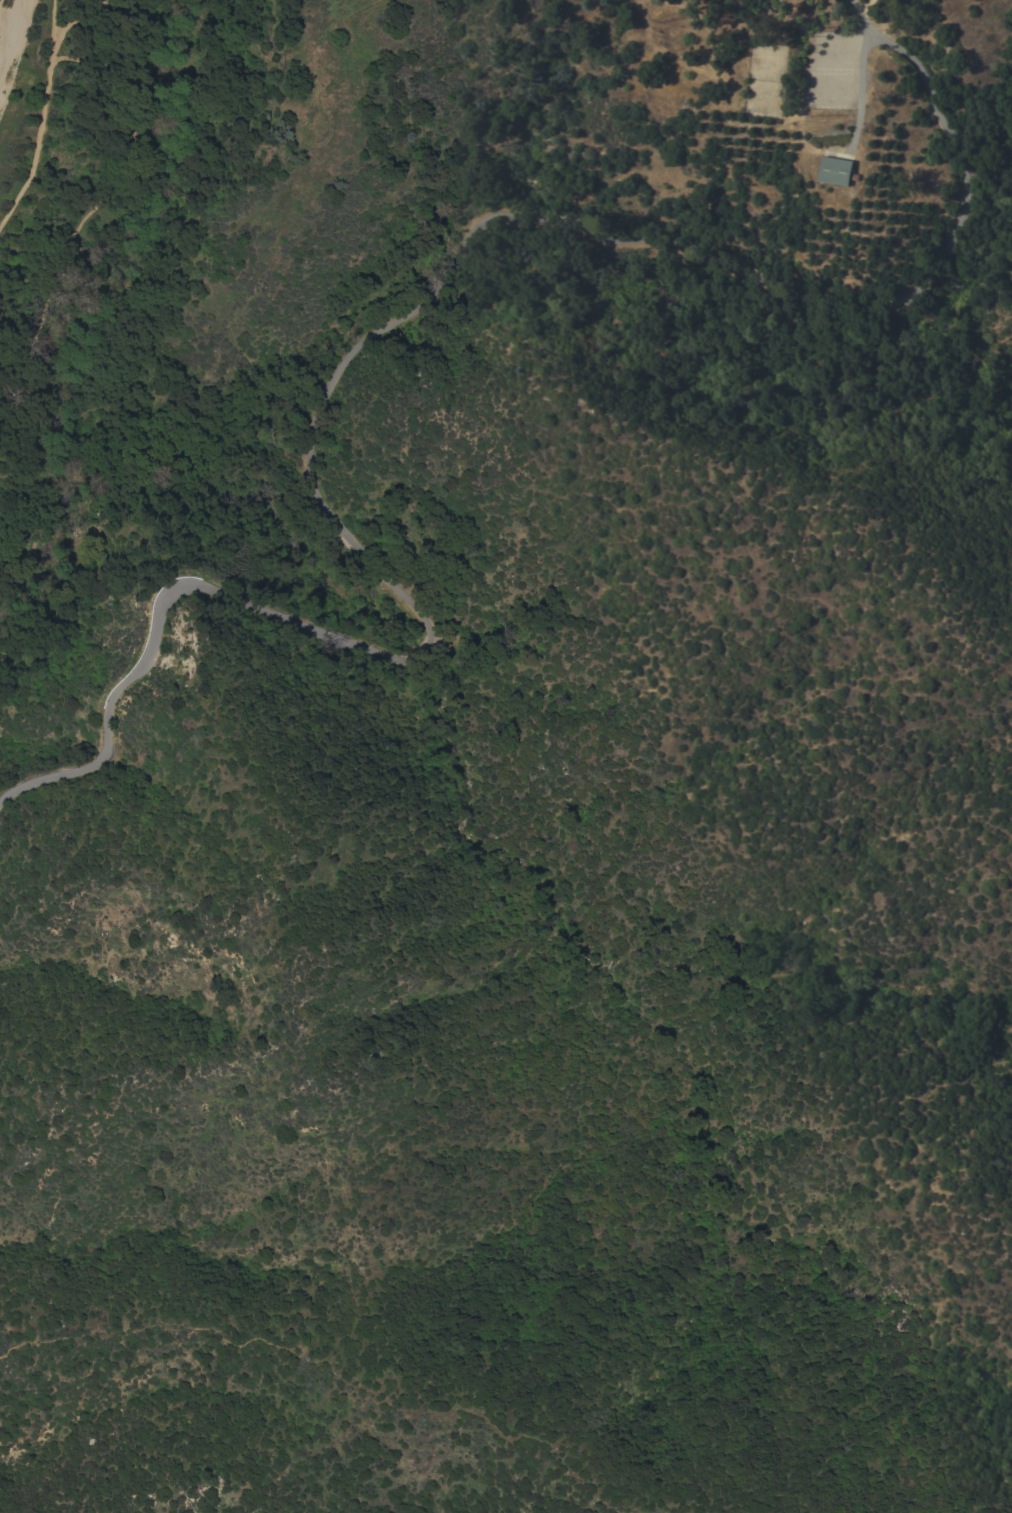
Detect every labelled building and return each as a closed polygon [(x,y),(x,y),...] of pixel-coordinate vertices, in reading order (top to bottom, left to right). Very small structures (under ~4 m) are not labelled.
[(854,161),(850,186),(820,181),(824,156),(854,161)]
